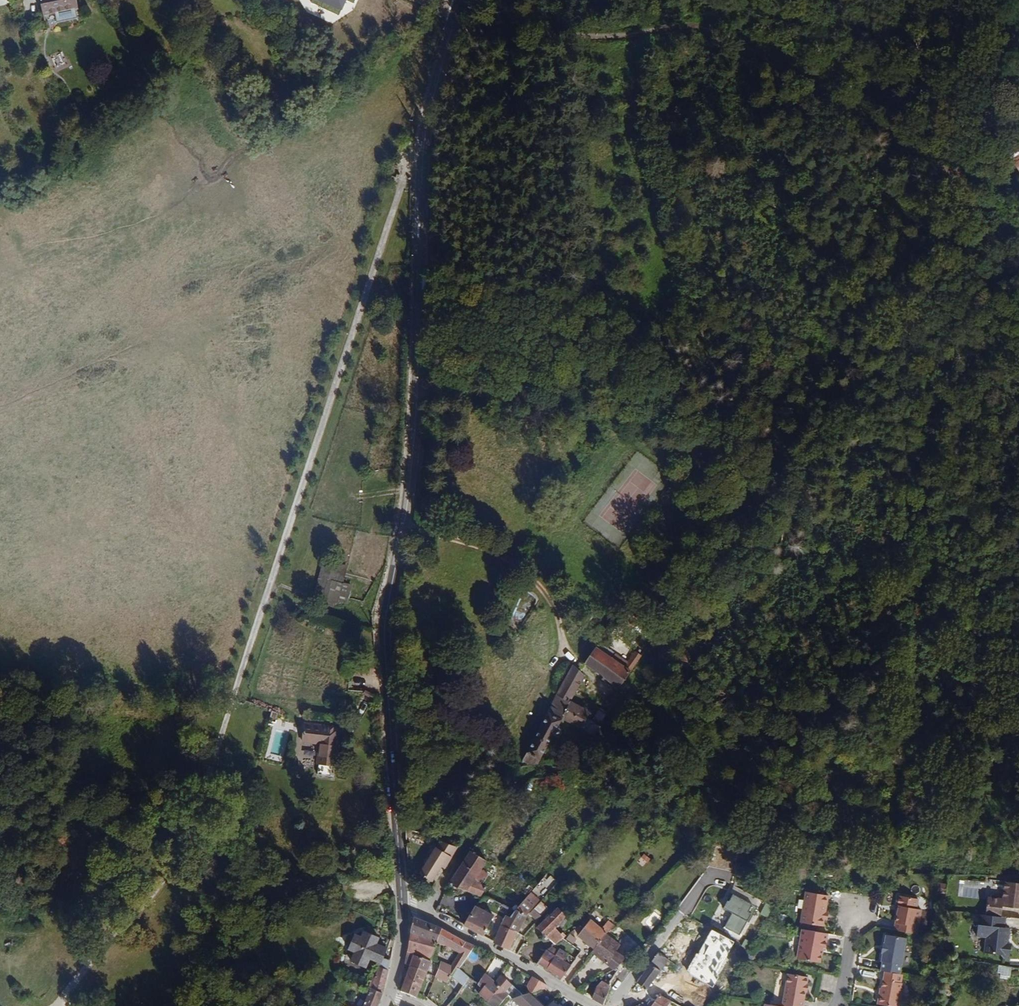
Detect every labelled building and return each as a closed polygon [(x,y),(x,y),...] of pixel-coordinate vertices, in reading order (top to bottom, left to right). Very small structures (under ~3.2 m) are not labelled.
[(41,10),(76,3),(75,0),(39,0),(41,10)] [(1012,153),(1002,156),(1005,163),(1014,160),(1012,153)] [(345,582),(346,564),(320,562),(318,602),(349,604),(351,583),(345,582)] [(615,694),(620,688),(616,685),(634,659),(629,656),(622,665),(607,655),(603,661),(591,653),(579,671),(594,680),(615,694)] [(512,762),(518,767),(527,766),(543,741),(546,741),(548,739),(550,737),(549,735),(548,733),(552,727),(554,727),(556,725),(583,743),(590,732),(579,724),(583,718),(566,705),(581,683),(574,678),(568,674),(512,762)] [(303,742),(319,743),(317,775),(335,776),(337,723),(304,722),(303,742)] [(486,860),(471,851),(449,885),(481,897),(486,888),(473,881),(486,860)] [(433,868),(435,869),(442,859),(428,852),(413,875),(423,881),(433,868)] [(703,872),(706,868),(699,863),(696,867),(703,872)] [(544,876),(533,888),(542,896),(553,884),(544,876)] [(986,915),(1001,917),(1002,907),(1018,909),(1018,884),(1005,882),(1003,899),(988,897),(986,915)] [(824,919),(826,911),(828,894),(806,890),(801,921),(823,925),(824,919)] [(540,900),(531,892),(511,916),(505,915),(500,925),(517,933),(525,916),(540,900)] [(733,911),(725,927),(743,935),(758,904),(733,892),(725,907),(733,911)] [(892,929),(916,934),(921,909),(915,907),(917,898),(894,894),(893,904),(897,905),(895,909),(892,929)] [(548,908),(541,902),(534,910),(541,916),(548,908)] [(474,907),(464,925),(483,935),(493,916),(474,907)] [(563,938),(566,936),(563,932),(561,934),(555,928),(558,926),(566,916),(557,908),(537,927),(554,945),(563,938)] [(588,919),(586,917),(584,917),(576,910),(572,914),(582,923),(588,919)] [(650,927),(660,918),(655,912),(644,921),(650,927)] [(1005,929),(1007,918),(1001,917),(986,915),(980,914),(977,936),(986,938),(984,953),(1001,956),(1003,959),(1009,960),(1011,945),(1008,945),(1010,930),(1005,929)] [(436,944),(442,930),(413,920),(407,953),(431,960),(436,944)] [(605,935),(614,926),(608,921),(601,929),(590,920),(577,936),(594,949),(605,935)] [(509,950),(517,933),(500,925),(494,940),(495,943),(509,950)] [(826,947),(828,932),(802,928),(798,955),(800,958),(820,961),(823,946),(826,947)] [(364,955),(377,960),(378,957),(382,945),(371,941),(373,934),(358,929),(356,935),(349,933),(344,947),(350,949),(347,959),(361,964),(364,955)] [(458,970),(475,948),(442,930),(436,944),(448,948),(458,954),(451,967),(441,962),(440,964),(436,977),(435,979),(447,984),(451,978),(463,987),(468,979),(458,970)] [(880,969),(884,970),(898,973),(905,937),(885,933),(883,943),(882,943),(880,952),(882,952),(880,960),(882,961),(880,969)] [(565,941),(572,945),(576,940),(569,935),(565,941)] [(619,944),(605,935),(594,949),(591,953),(613,970),(625,958),(615,951),(619,944)] [(537,964),(546,951),(524,943),(517,955),(536,965),(537,964)] [(546,971),(560,980),(570,965),(563,961),(566,953),(559,949),(555,955),(546,971)] [(555,955),(546,951),(537,964),(545,969),(544,970),(546,971),(555,955)] [(647,989),(668,960),(658,952),(646,969),(643,974),(638,983),(645,988),(647,989)] [(391,960),(378,957),(377,960),(367,985),(384,991),(391,960)] [(413,957),(409,967),(427,974),(431,964),(413,957)] [(631,968),(634,964),(625,958),(613,970),(616,973),(624,978),(631,968)] [(646,969),(635,963),(634,964),(631,968),(643,974),(646,969)] [(1000,965),(999,975),(1011,977),(1012,966),(1000,965)] [(427,974),(409,967),(405,978),(405,980),(401,980),(400,983),(403,984),(400,992),(416,999),(427,974)] [(643,974),(631,968),(624,978),(616,973),(610,981),(612,983),(616,986),(635,999),(636,1000),(645,988),(638,983),(643,974)] [(902,974),(898,973),(884,970),(879,994),(878,993),(876,1002),(895,1005),(898,1005),(902,982),(901,981),(902,974)] [(575,972),(573,982),(582,984),(584,974),(575,972)] [(808,992),(809,983),(810,977),(790,973),(785,1005),(805,1005),(808,992)] [(512,1001),(521,997),(500,976),(498,974),(495,979),(497,980),(494,983),(500,988),(493,996),(502,1003),(508,996),(512,1001)] [(488,1002),(493,996),(500,988),(494,983),(497,980),(495,979),(493,977),(490,980),(484,975),(478,985),(478,986),(483,989),(479,995),(488,1002)] [(529,994),(549,988),(532,978),(526,987),(529,994)] [(610,986),(609,985),(601,981),(596,987),(592,999),(603,1005),(607,995),(610,986)] [(616,986),(612,983),(610,986),(607,995),(613,996),(616,986)] [(384,991),(367,985),(360,1005),(378,1005),(384,991)] [(577,1005),(558,994),(554,1001),(563,1005),(577,1005)] [(687,997),(685,1000),(674,994),(670,1001),(670,1002),(678,1005),(703,1005),(687,997)] [(670,1002),(670,1001),(659,995),(651,1005),(667,1005),(670,1002)] [(502,1003),(493,996),(488,1002),(492,1005),(500,1005),(502,1003)]
